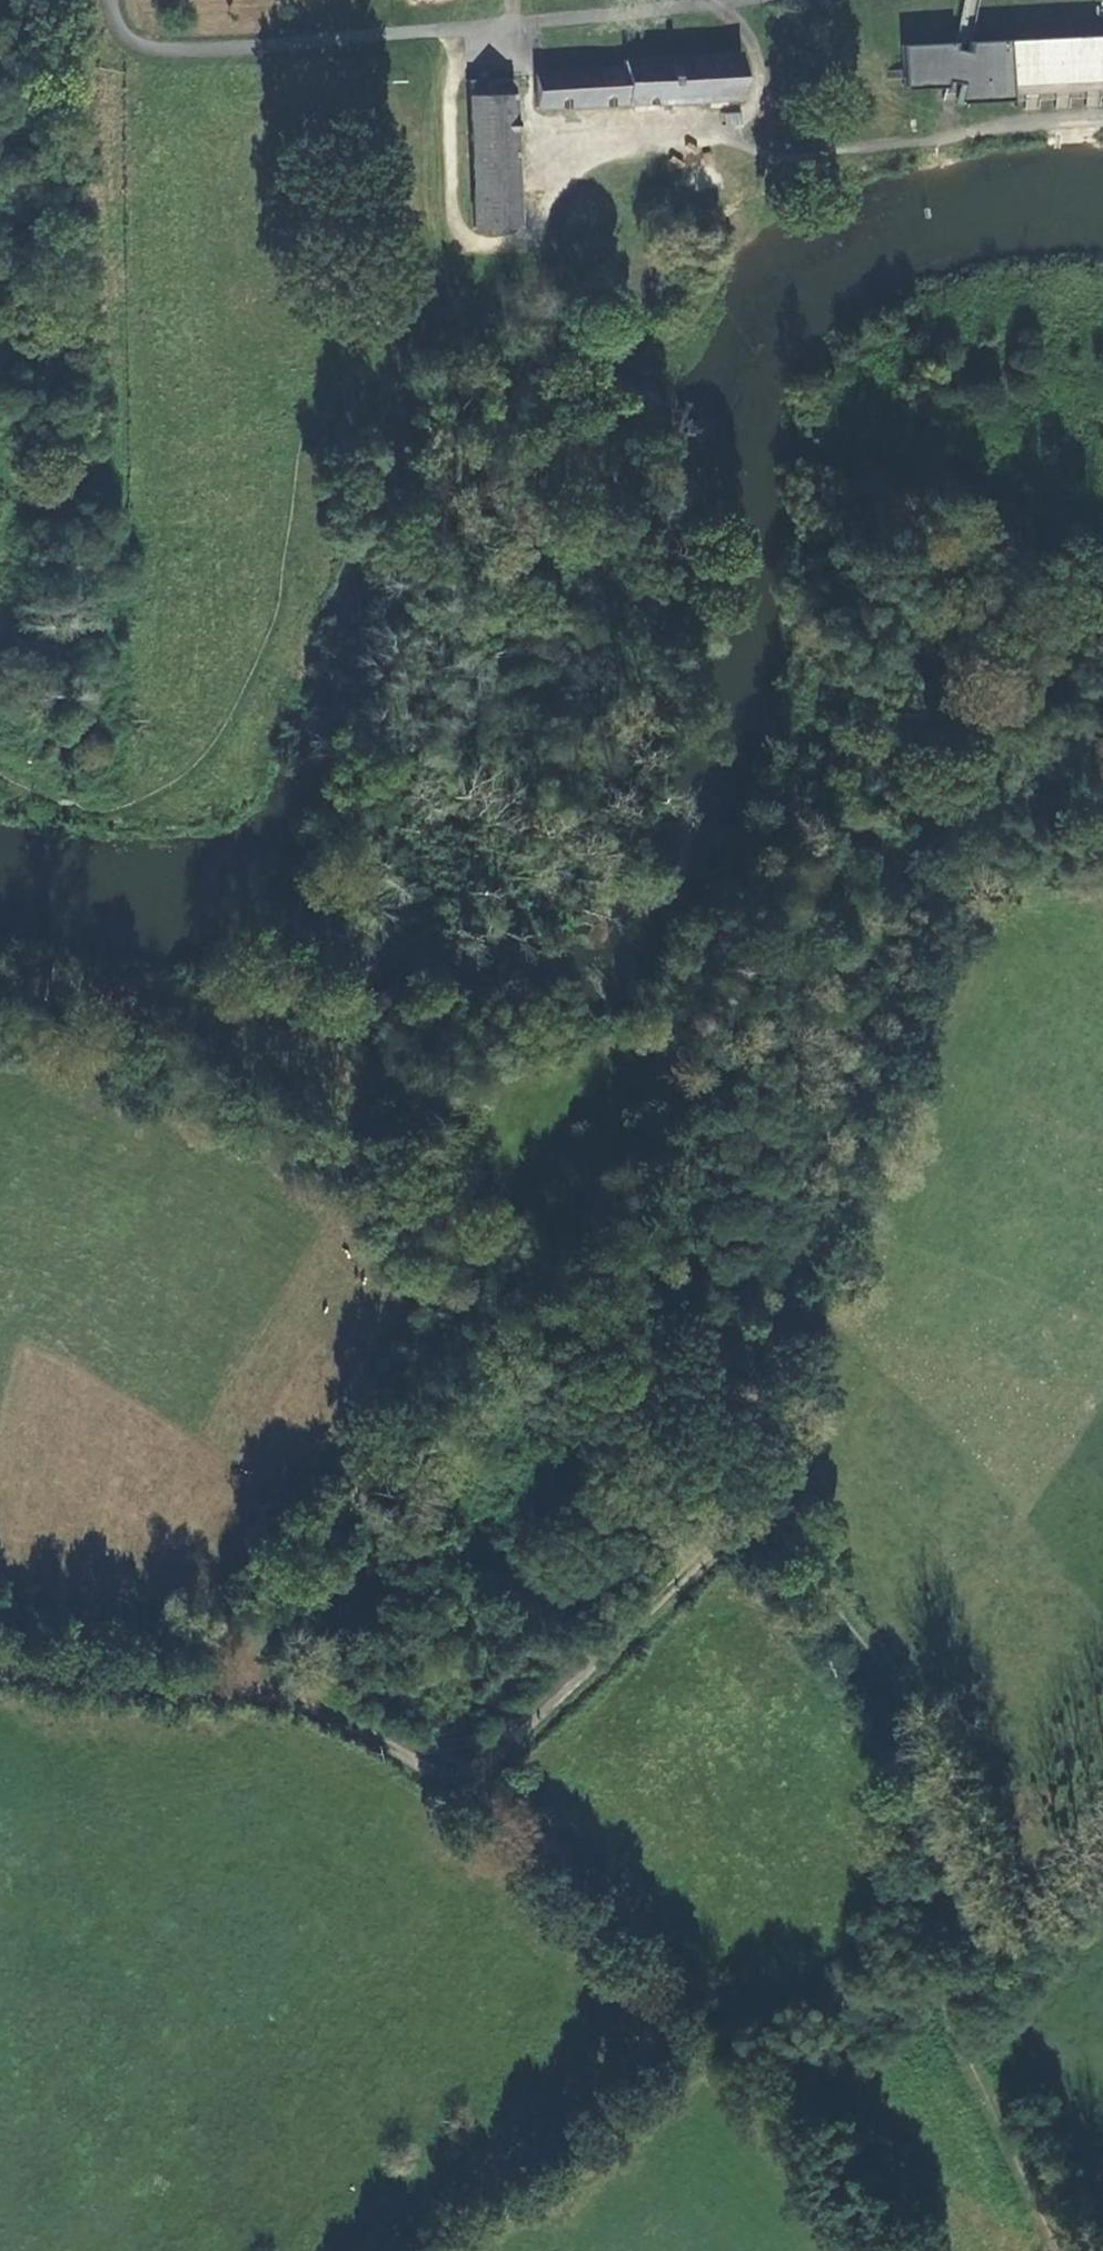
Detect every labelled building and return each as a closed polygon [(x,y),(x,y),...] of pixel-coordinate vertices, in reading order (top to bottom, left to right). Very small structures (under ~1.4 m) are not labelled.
[(946,41),(892,45),(896,90),(938,86),(939,79),(952,82),(949,102),(1003,98),(1002,81),(1096,74),(1093,29),(960,40),(958,51),(945,48),(946,41)] [(1093,29),(1096,74),(1102,73),(1102,29),(1093,29)] [(624,65),(537,73),(540,110),(746,91),(742,51),(653,60),(651,40),(622,42),(624,65)] [(521,224),(512,72),(462,75),(471,227),(521,224)]
